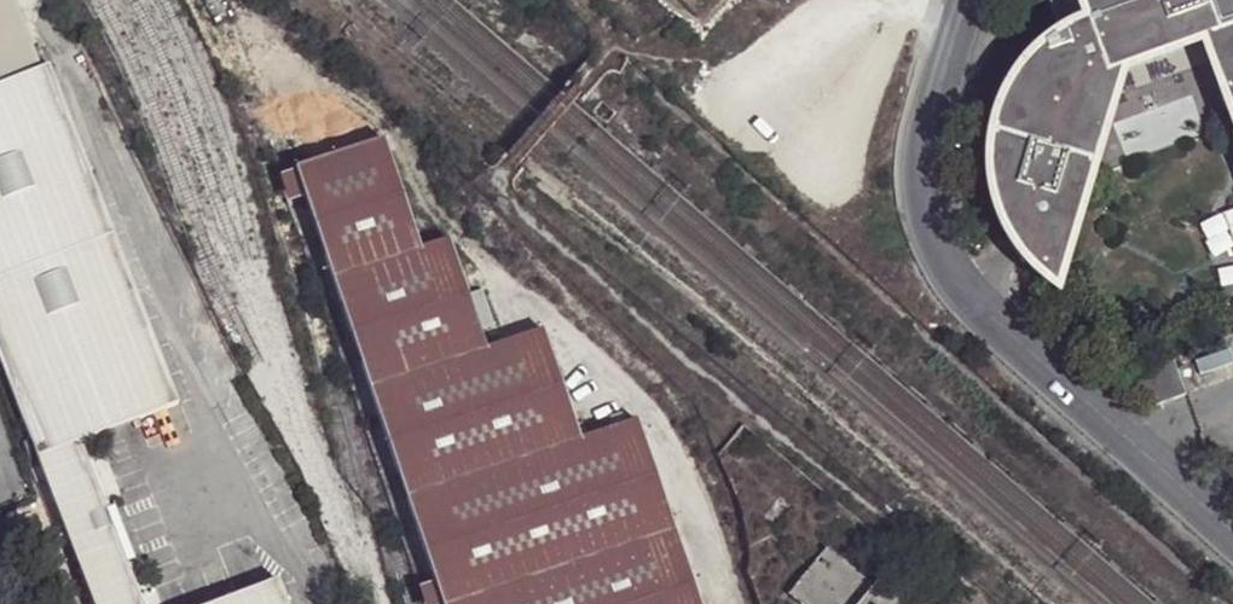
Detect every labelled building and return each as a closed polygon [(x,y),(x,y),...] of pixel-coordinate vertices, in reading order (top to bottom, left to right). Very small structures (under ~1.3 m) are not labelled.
[(55,65),(54,63),(44,67),(27,20),(20,0),(0,0),(0,356),(93,603),(146,603),(85,438),(182,402),(55,65)] [(1052,290),(1084,182),(1109,103),(1112,101),(1103,76),(1201,41),(1210,66),(1217,87),(1232,130),(1232,0),(1075,0),(1085,27),(1063,34),(1052,41),(1044,46),(1036,53),(1028,61),(1015,76),(1003,94),(999,103),(995,113),(991,123),(989,133),(987,143),(985,154),(985,164),(986,175),(986,185),(989,196),(991,206),(994,216),(998,226),(1003,235),(1008,243),(1013,253),(1020,260),(1027,268),(1034,276),(1042,283),(1052,290)] [(634,415),(576,435),(542,333),(485,352),(447,241),(418,250),(380,141),(293,171),(440,603),(698,603),(634,415)] [(1170,362),(1118,380),(1149,408),(1182,397),(1170,362)] [(884,569),(870,585),(828,550),(792,594),(804,603),(926,603),(884,569)] [(280,578),(211,603),(290,603),(280,578)]
